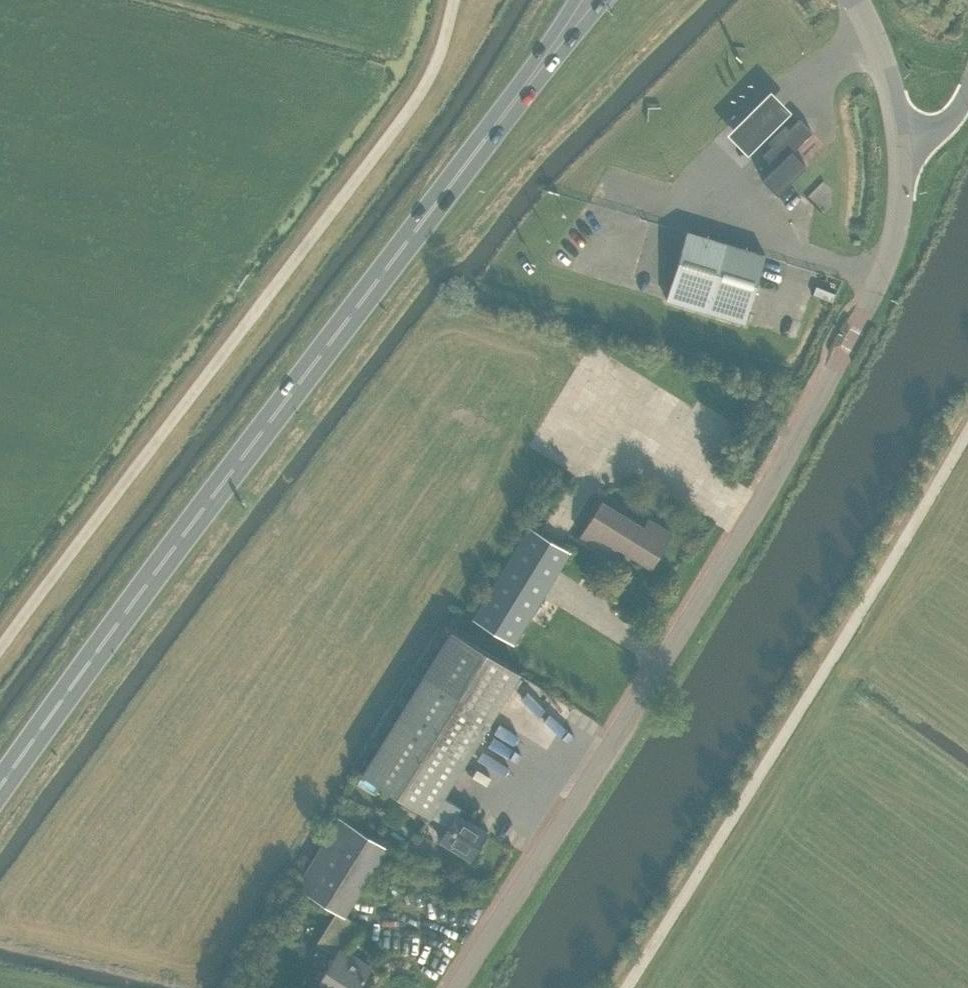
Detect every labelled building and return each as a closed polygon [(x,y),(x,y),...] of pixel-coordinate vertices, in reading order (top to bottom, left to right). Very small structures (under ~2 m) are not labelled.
[(771,88),(726,132),(747,154),(793,110),(771,88)] [(772,146),(763,155),(775,167),(762,180),(777,195),(807,166),(792,152),(812,132),(799,119),(789,129),(784,125),(767,142),(772,146)] [(667,300),(681,304),(707,312),(744,323),(765,254),(687,231),(667,300)] [(581,535),(611,554),(616,545),(651,567),(672,533),(649,519),(644,527),(601,501),(581,535)] [(529,527),(473,619),(513,644),(570,552),(529,527)] [(363,773),(430,815),(431,814),(448,825),(440,838),(470,857),(487,831),(457,813),(461,807),(443,795),(520,672),(452,630),(363,773)] [(523,740),(528,728),(501,717),(496,730),(523,740)] [(345,916),(345,915),(387,848),(340,819),(297,887),(337,911),(345,916)] [(318,982),(328,987),(358,987),(371,966),(343,947),(357,923),(345,915),(345,916),(337,911),(317,943),(334,955),(318,982)]
